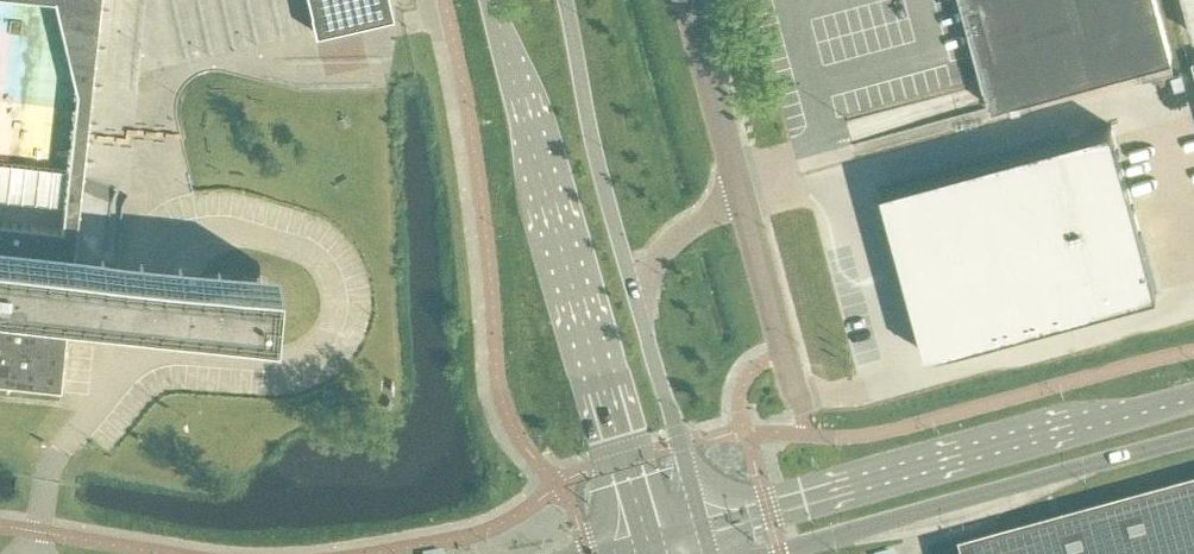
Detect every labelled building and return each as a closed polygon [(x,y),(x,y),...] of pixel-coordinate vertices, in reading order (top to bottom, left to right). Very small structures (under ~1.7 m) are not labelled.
[(314,29),(392,12),(389,0),(307,0),(314,29)] [(1169,56),(1172,55),(1156,0),(962,0),(990,105),(1138,65),(1169,56)] [(1193,30),(1193,0),(1186,0),(1193,30)] [(1172,69),(1169,56),(1138,65),(1142,77),(1172,69)] [(1156,289),(1111,123),(881,185),(926,352),(1156,289)] [(62,202),(66,166),(0,160),(0,196),(62,202)] [(60,383),(67,318),(68,301),(274,323),(279,273),(74,252),(60,250),(62,225),(0,219),(0,377),(60,383)] [(1015,553),(1193,553),(1193,505),(1015,553)]
